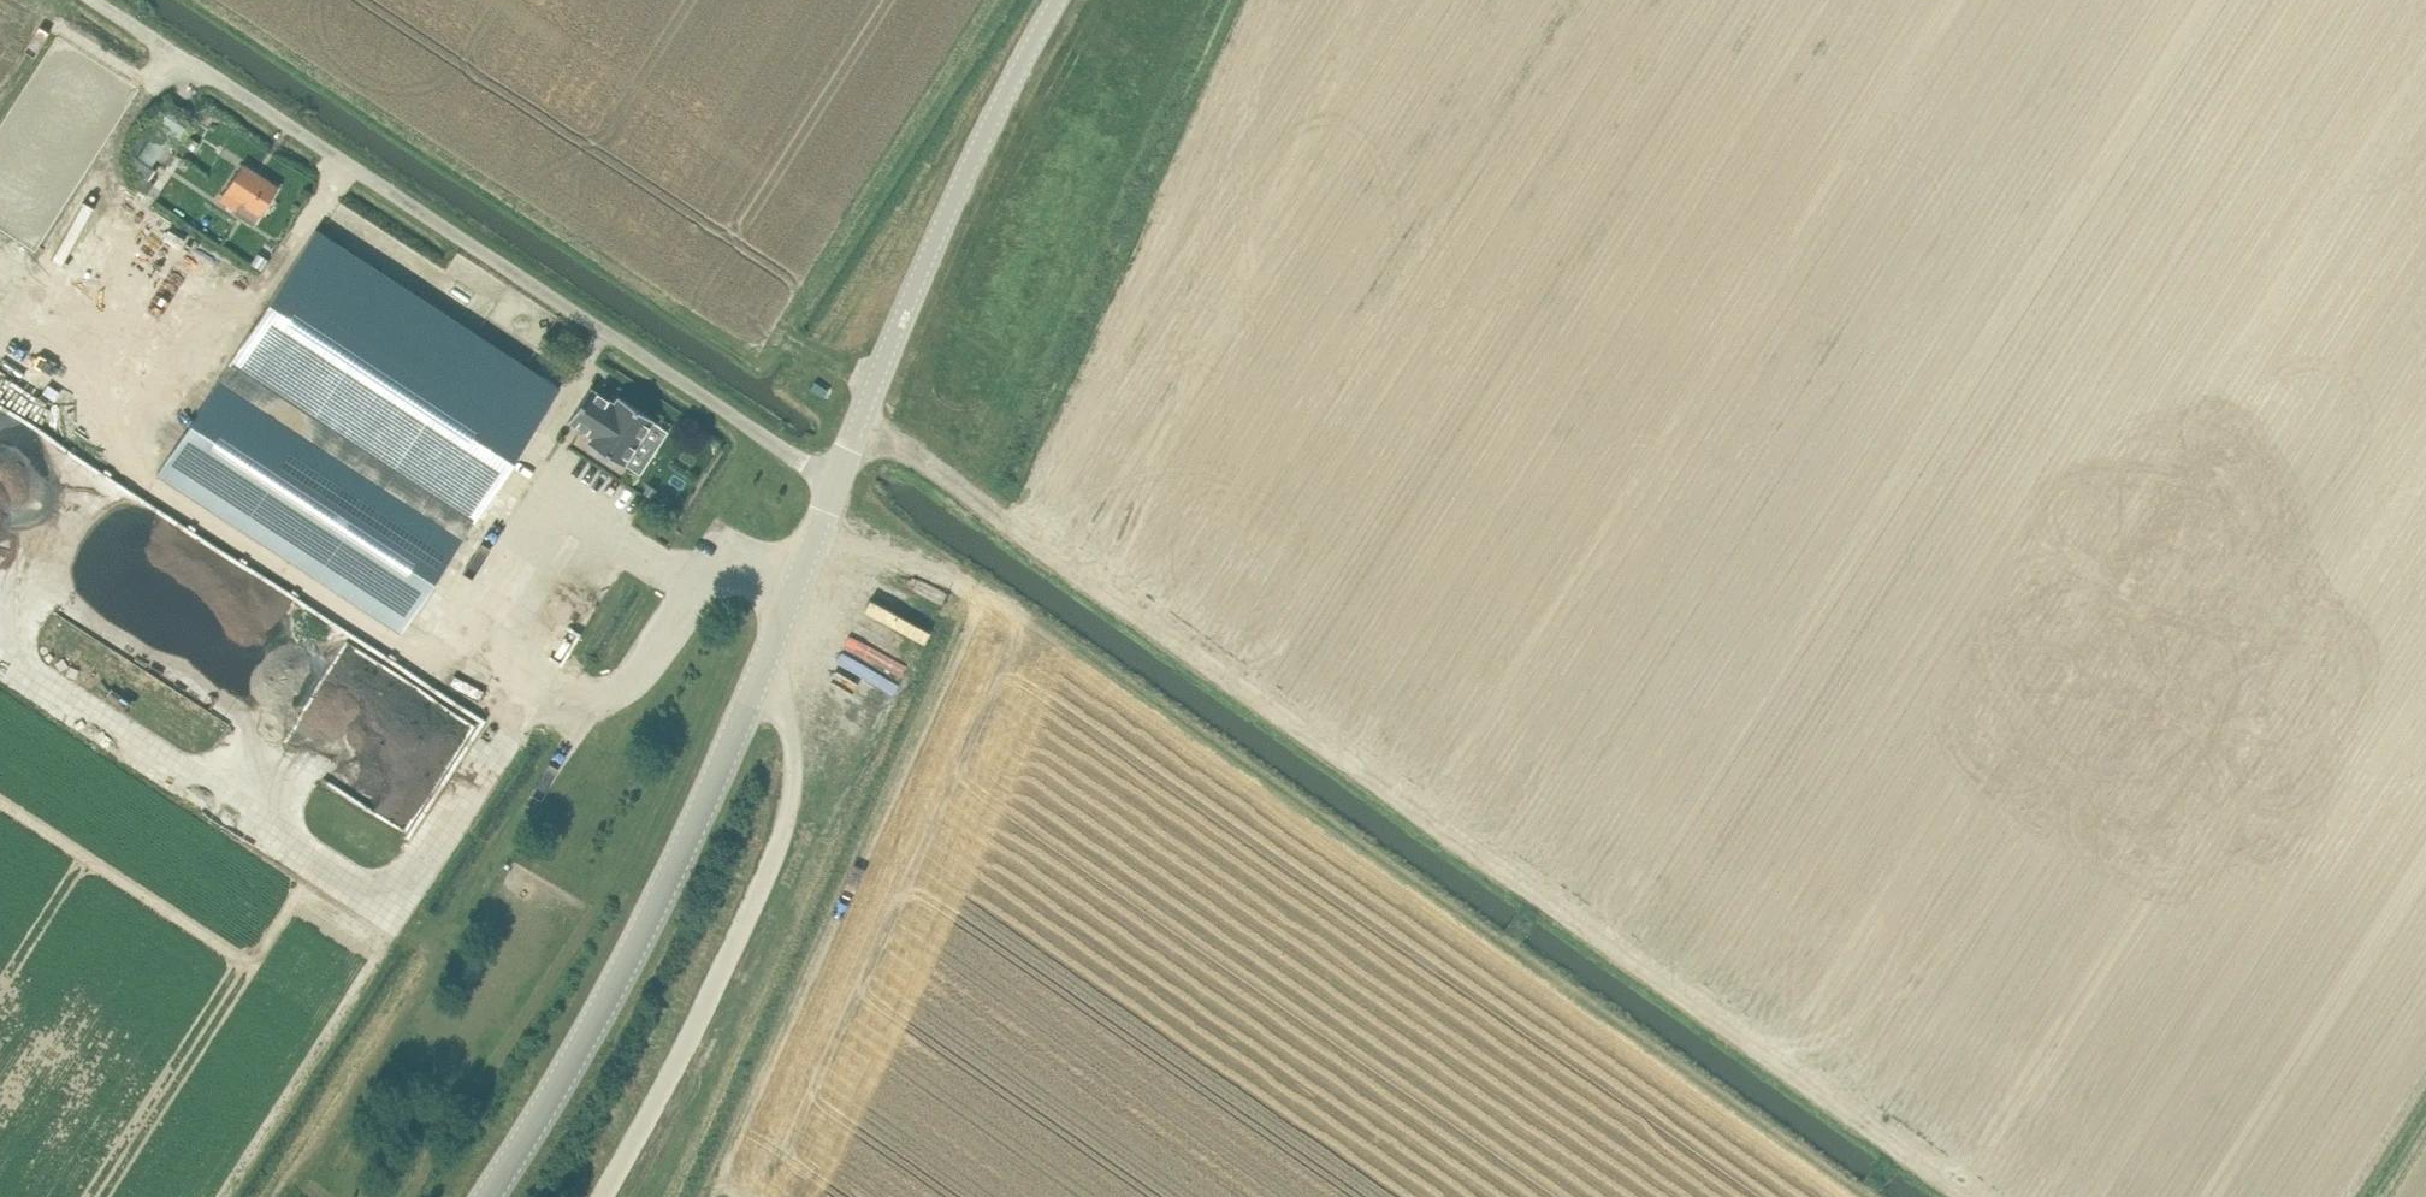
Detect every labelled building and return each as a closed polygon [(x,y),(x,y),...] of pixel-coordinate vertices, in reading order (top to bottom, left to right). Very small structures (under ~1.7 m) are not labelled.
[(175,150),(182,139),(195,119),(167,101),(154,121),(147,132),(175,150)] [(136,158),(138,155),(134,152),(127,163),(126,165),(143,175),(150,180),(156,171),(136,158)] [(261,213),(277,188),(243,165),(230,186),(220,200),(238,212),(244,202),(261,213)] [(147,196),(155,183),(150,180),(143,175),(135,188),(147,196)] [(159,228),(166,216),(145,205),(138,218),(159,228)] [(386,653),(401,630),(559,388),(316,231),(159,473),(369,609),(354,632),(386,653)] [(617,400),(593,384),(571,417),(595,433),(591,440),(625,462),(656,415),(622,393),(617,400)]
